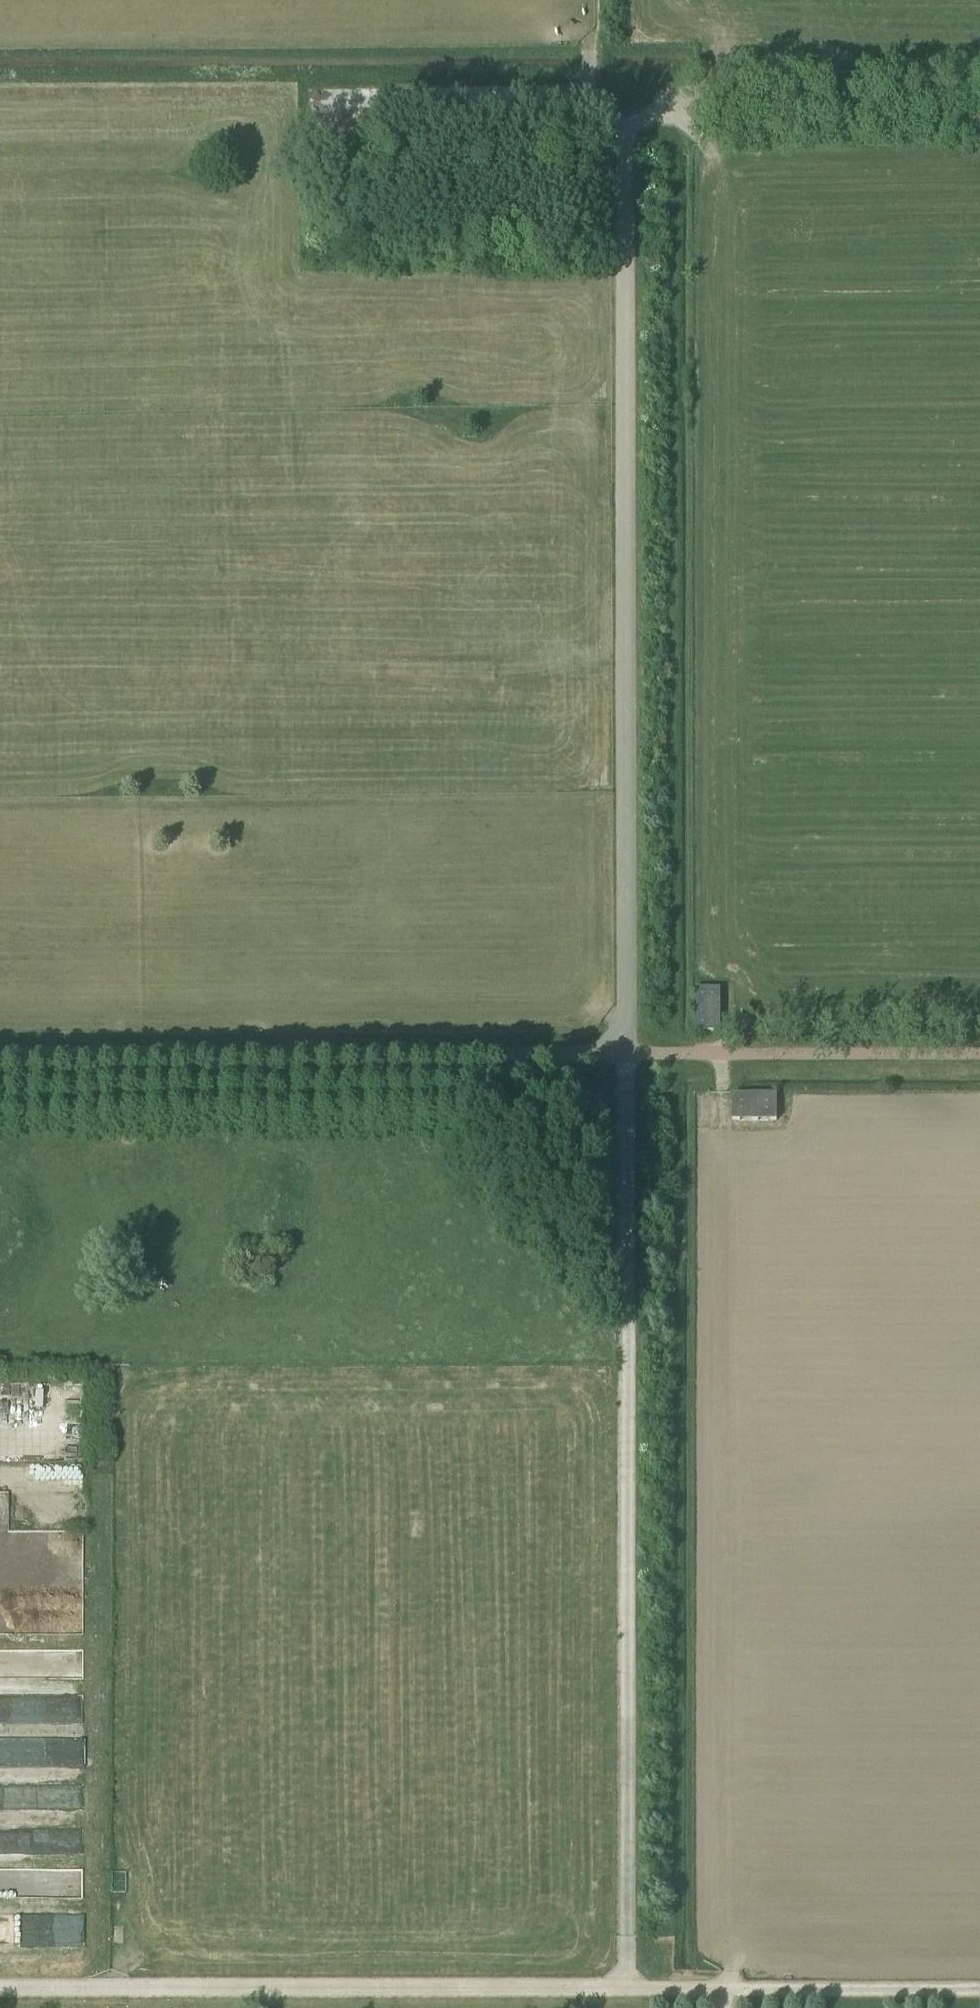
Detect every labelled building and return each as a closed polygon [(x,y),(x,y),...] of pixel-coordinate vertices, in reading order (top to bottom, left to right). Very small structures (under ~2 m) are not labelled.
[(695,1033),(720,1033),(720,987),(694,987),(695,1028),(695,1033)] [(733,1092),(732,1119),(778,1120),(779,1093),(733,1092)] [(50,1758),(51,1766),(84,1764),(84,1739),(37,1741),(38,1759),(50,1758)]
